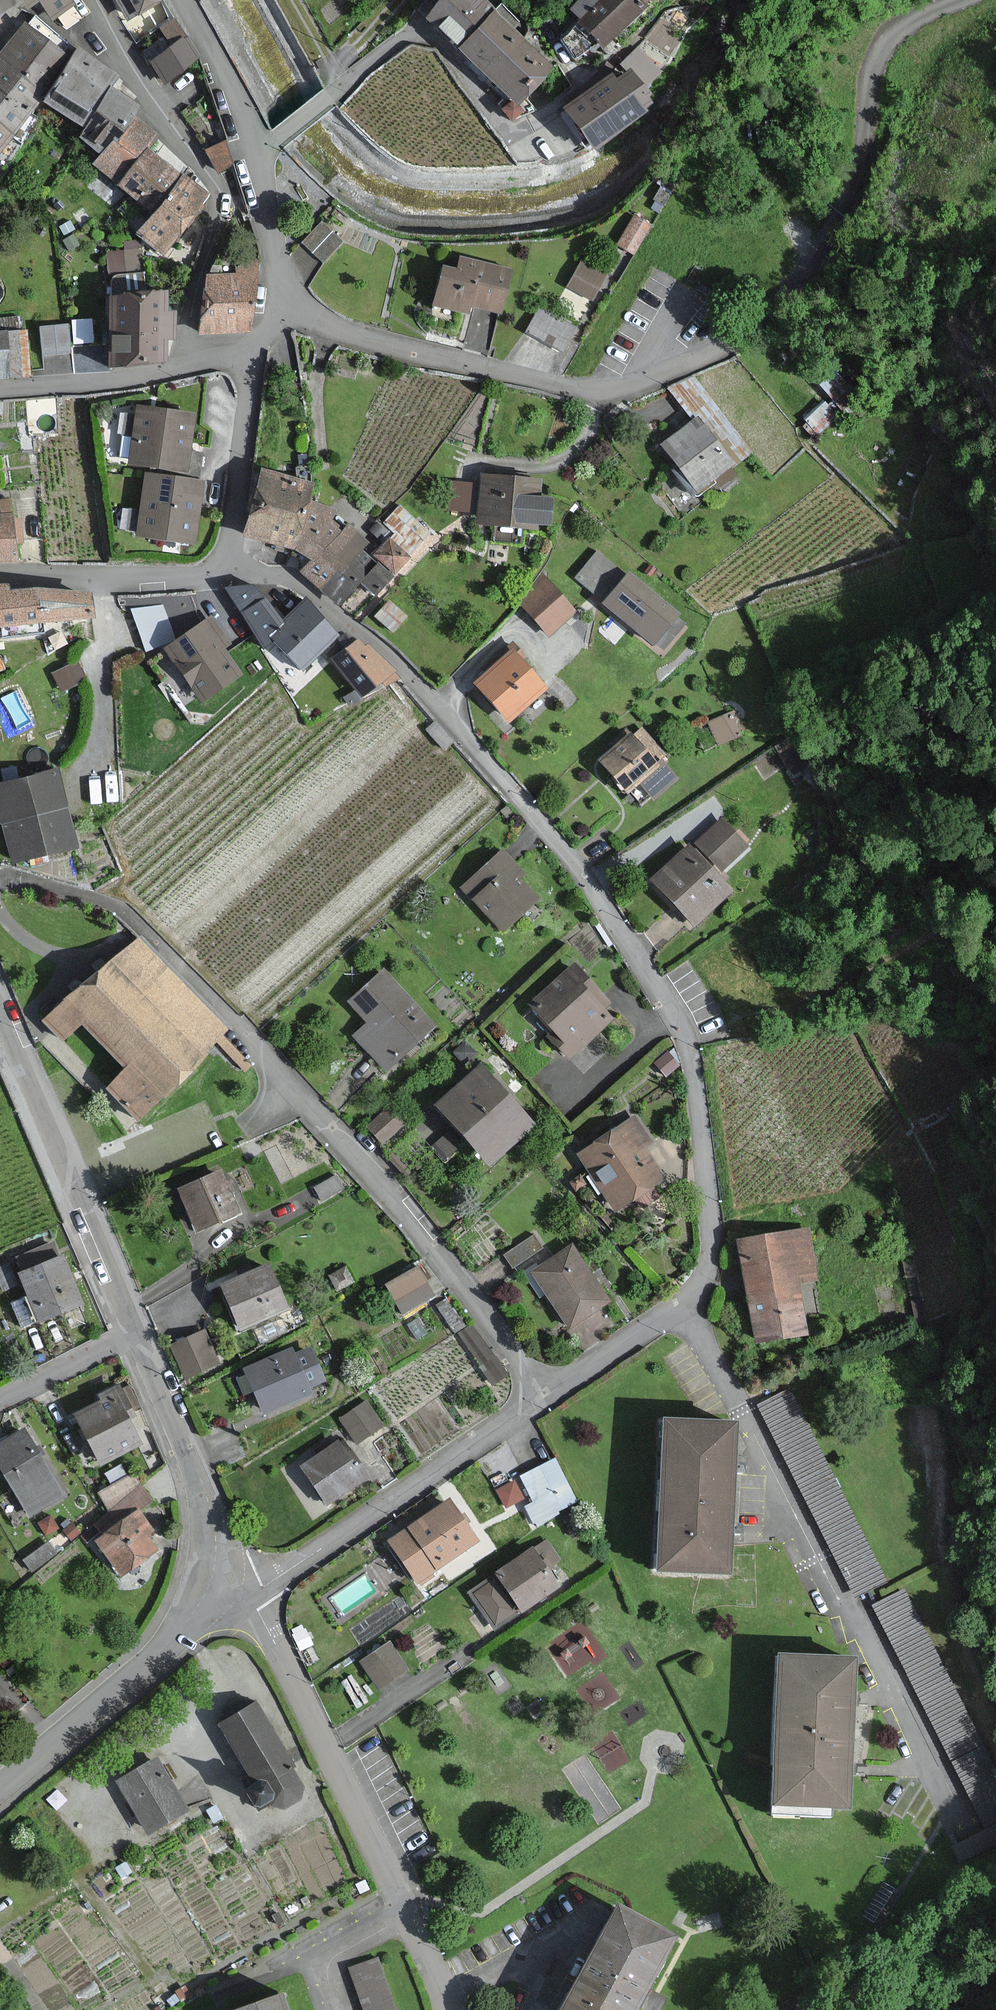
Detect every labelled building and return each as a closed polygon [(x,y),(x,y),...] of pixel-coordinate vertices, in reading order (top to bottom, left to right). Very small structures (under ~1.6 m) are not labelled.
[(71,0),(42,0),(54,16),(72,2),(71,0)] [(129,18),(159,0),(118,0),(129,18)] [(552,67),(494,11),(482,0),(441,0),(429,17),(460,47),(518,102),(552,67)] [(639,0),(603,0),(582,21),(606,45),(645,6),(639,0)] [(10,132),(26,112),(42,92),(69,59),(59,52),(66,44),(60,40),(33,18),(27,26),(26,25),(0,57),(0,144),(10,132)] [(185,39),(151,62),(165,81),(198,58),(185,39)] [(181,175),(174,171),(146,151),(157,136),(151,132),(132,119),(139,108),(128,100),(113,89),(121,78),(98,62),(81,50),(46,99),(86,127),(79,137),(103,154),(93,167),(121,186),(156,211),(139,234),(165,252),(203,200),(207,194),(181,175)] [(649,94),(631,70),(617,81),(612,75),(566,110),(594,147),(644,109),(643,108),(651,103),(646,96),(649,94)] [(649,225),(634,217),(619,244),(634,253),(649,225)] [(340,240),(323,224),(304,244),(321,260),(340,240)] [(106,269),(143,269),(144,247),(106,246),(106,269)] [(256,256),(238,255),(236,275),(207,276),(201,333),(250,331),(254,276),(256,256)] [(496,309),(506,269),(481,262),(462,258),(458,273),(444,269),(435,305),(465,312),(468,313),(471,302),(496,309)] [(604,275),(583,264),(570,287),(592,298),(604,275)] [(165,292),(113,293),(115,362),(163,361),(163,337),(174,337),(174,324),(174,313),(165,314),(165,292)] [(572,327),(540,311),(530,331),(562,347),(572,327)] [(11,378),(27,377),(24,331),(19,331),(18,318),(0,319),(0,379),(11,378)] [(69,352),(66,325),(42,328),(45,355),(69,352)] [(669,452),(698,490),(733,463),(751,449),(694,375),(668,388),(694,421),(663,445),(669,452)] [(146,466),(185,471),(187,461),(193,415),(139,408),(131,464),(146,466)] [(295,548),(311,557),(314,559),(303,571),(323,590),(338,605),(360,581),(362,583),(374,595),(391,576),(377,563),(376,564),(361,550),(367,544),(347,525),(341,531),(327,522),(333,508),(308,500),(313,482),(263,469),(251,514),(245,535),(295,548)] [(138,534),(193,543),(201,492),(203,482),(147,474),(138,534)] [(550,524),(552,499),(539,498),(541,479),(500,476),(482,474),(479,523),(537,527),(537,523),(550,524)] [(16,558),(14,541),(22,540),(19,519),(12,520),(11,513),(10,501),(0,502),(0,560),(16,558)] [(387,522),(397,532),(390,539),(375,555),(394,572),(409,556),(430,533),(401,506),(387,522)] [(597,553),(578,577),(607,600),(605,603),(655,643),(679,613),(628,573),(626,576),(597,553)] [(575,610),(545,578),(520,601),(550,633),(575,610)] [(91,593),(35,590),(9,591),(6,591),(6,584),(0,584),(0,623),(37,622),(92,620),(91,593)] [(285,621),(284,623),(263,599),(252,586),(228,591),(242,611),(264,646),(274,639),(302,667),(337,633),(306,601),(285,621)] [(406,616),(388,601),(376,616),(395,631),(406,616)] [(228,644),(210,618),(197,627),(167,648),(204,700),(240,674),(222,648),(228,644)] [(393,673),(395,670),(372,649),(368,645),(364,648),(358,641),(335,660),(363,695),(382,680),(386,685),(396,677),(393,673)] [(546,688),(512,650),(491,669),(477,682),(511,719),(546,688)] [(85,679),(77,663),(54,673),(61,689),(85,679)] [(733,713),(712,721),(721,742),(741,734),(733,713)] [(666,755),(643,729),(634,737),(631,734),(614,749),(602,759),(629,791),(641,781),(655,797),(676,778),(660,760),(666,755)] [(75,846),(66,807),(56,769),(0,783),(0,824),(6,822),(10,841),(15,861),(75,846)] [(746,843),(723,820),(699,845),(721,868),(746,843)] [(731,889),(689,846),(653,880),(695,923),(731,889)] [(524,873),(516,865),(513,862),(502,850),(462,888),(473,900),(502,930),(536,897),(518,878),(524,873)] [(225,1029),(139,939),(45,1018),(63,1036),(87,1022),(130,1067),(112,1087),(139,1114),(225,1029)] [(575,965),(532,1005),(555,1029),(549,1036),(569,1057),(611,1017),(602,1008),(609,1001),(603,994),(575,965)] [(434,1024),(386,972),(353,1003),(372,1024),(358,1037),(386,1068),(409,1047),(434,1024)] [(531,1124),(481,1068),(463,1084),(440,1104),(490,1160),(531,1124)] [(402,1124),(388,1109),(369,1127),(383,1141),(402,1124)] [(650,1141),(633,1117),(578,1155),(616,1210),(662,1179),(641,1147),(650,1141)] [(231,1198),(221,1174),(184,1188),(200,1229),(237,1214),(231,1198)] [(815,1277),(807,1230),(741,1241),(752,1305),(757,1340),(805,1332),(796,1280),(815,1277)] [(532,1236),(503,1255),(511,1268),(541,1248),(532,1236)] [(54,1243),(17,1258),(23,1273),(19,1274),(38,1321),(81,1304),(70,1277),(62,1257),(60,1258),(54,1243)] [(572,1247),(533,1272),(568,1326),(607,1302),(590,1274),(572,1247)] [(286,1305),(270,1267),(244,1278),(224,1287),(240,1324),(286,1305)] [(388,1286),(402,1311),(432,1293),(418,1269),(388,1286)] [(506,1375),(472,1325),(460,1334),(493,1383),(506,1375)] [(218,1362),(203,1331),(172,1346),(187,1377),(218,1362)] [(324,1379),(312,1349),(296,1355),(293,1349),(246,1368),(261,1403),(264,1411),(311,1391),(308,1386),(324,1379)] [(133,1416),(119,1387),(101,1396),(104,1401),(86,1410),(77,1415),(102,1463),(140,1444),(127,1419),(133,1416)] [(342,1419),(357,1442),(382,1425),(366,1402),(342,1419)] [(736,1423),(667,1420),(660,1568),(729,1571),(731,1532),(734,1464),(736,1423)] [(24,1430),(0,1443),(0,1467),(28,1514),(61,1495),(35,1449),(24,1430)] [(355,1459),(351,1452),(348,1455),(339,1442),(302,1467),(326,1502),(367,1475),(355,1459)] [(83,1537),(103,1562),(108,1557),(122,1575),(156,1549),(146,1535),(149,1533),(153,1530),(138,1510),(150,1500),(141,1484),(135,1473),(100,1492),(110,1511),(83,1537)] [(522,1499),(514,1483),(498,1490),(507,1507),(522,1499)] [(476,1541),(450,1501),(408,1529),(391,1541),(418,1580),(435,1568),(476,1541)] [(475,1593),(495,1624),(520,1608),(522,1611),(541,1599),(558,1588),(533,1549),(497,1572),(500,1577),(475,1593)] [(406,1666),(390,1644),(362,1663),(378,1685),(406,1666)] [(854,1660),(782,1656),(775,1802),(848,1805),(849,1770),(852,1700),(854,1660)] [(246,1790),(258,1809),(269,1803),(270,1805),(278,1806),(286,1808),(293,1804),(300,1799),(302,1793),(303,1786),(292,1768),(294,1767),(255,1701),(217,1724),(254,1785),(246,1790)] [(162,1771),(158,1763),(122,1783),(149,1830),(184,1810),(162,1771)] [(995,1844),(995,1832),(994,1826),(955,1836),(959,1853),(995,1844)] [(620,1906),(563,2009),(633,2009),(641,1997),(674,1935),(620,1906)] [(375,1961),(350,1970),(365,2009),(393,2009),(375,1961)] [(283,1996),(241,2009),(288,2009),(283,1996)]
